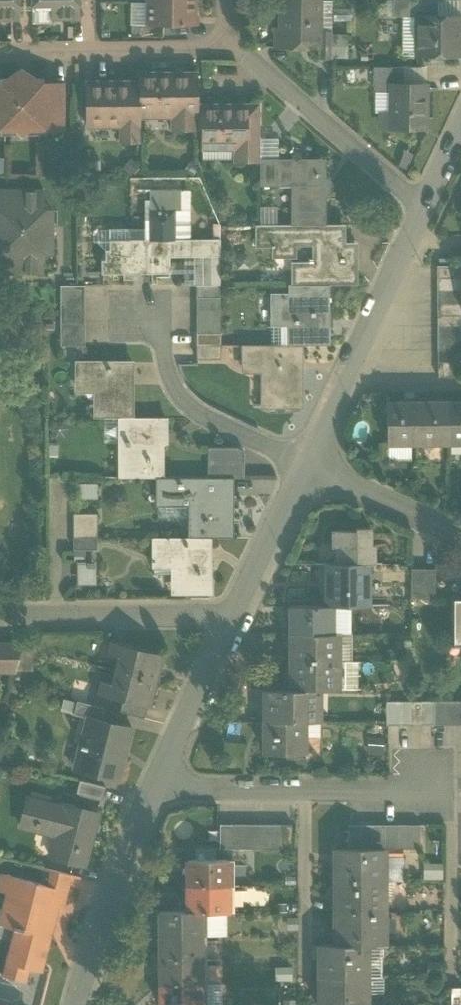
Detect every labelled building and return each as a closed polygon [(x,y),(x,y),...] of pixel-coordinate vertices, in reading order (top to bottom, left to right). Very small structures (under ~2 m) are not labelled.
[(18,17),(18,0),(0,0),(0,18),(18,17)] [(32,9),(51,9),(51,17),(78,17),(78,0),(32,0),(32,9)] [(280,28),(274,28),(273,47),(318,48),(319,47),(319,32),(320,0),(280,0),(280,28)] [(392,16),(402,17),(409,17),(409,0),(393,0),(392,16)] [(127,20),(139,22),(142,2),(129,1),(127,20)] [(194,3),(148,3),(147,25),(163,25),(193,25),(194,3)] [(417,15),(417,17),(409,17),(402,17),(401,55),(460,56),(460,21),(460,16),(437,16),(417,15)] [(147,25),(131,25),(130,37),(162,37),(163,25),(147,25)] [(331,32),(319,32),(319,47),(318,48),(318,58),(331,58),(331,32)] [(196,73),(139,74),(139,82),(139,111),(171,111),(172,129),(196,129),(196,73)] [(27,80),(27,74),(14,75),(14,80),(0,80),(0,130),(65,129),(64,129),(64,85),(65,85),(65,84),(43,84),(42,80),(27,80)] [(139,82),(88,83),(88,127),(105,127),(105,114),(120,114),(120,142),(139,142),(139,111),(139,82)] [(426,87),(391,86),(391,113),(398,113),(398,127),(426,128),(426,87)] [(259,104),(202,105),(202,143),(234,143),(234,161),(259,161),(259,137),(259,104)] [(278,137),(259,137),(259,161),(277,161),(278,161),(278,137)] [(277,161),(259,161),(260,186),(277,186),(277,161)] [(278,161),(277,161),(277,186),(294,186),(294,225),(324,225),(324,224),(323,161),(278,161)] [(0,188),(0,274),(41,275),(41,276),(42,276),(42,253),(47,253),(47,238),(52,238),(52,225),(47,225),(47,210),(43,210),(43,188),(42,188),(42,189),(0,188)] [(180,189),(150,190),(150,240),(130,240),(130,230),(109,230),(109,250),(105,250),(105,260),(101,260),(101,273),(123,273),(123,280),(133,280),(134,273),(169,273),(169,257),(191,257),(193,257),(220,256),(220,239),(189,239),(189,210),(180,210),(180,189)] [(275,221),(286,221),(285,202),(274,203),(275,221)] [(257,220),(273,219),(272,204),(256,205),(257,220)] [(294,225),(257,225),(257,245),(273,245),(273,256),(295,256),(295,244),(314,244),(314,264),(293,264),(293,285),(327,285),(355,285),(355,245),(341,245),(341,225),(327,225),(327,224),(324,224),(324,225),(294,225)] [(220,256),(193,257),(193,285),(196,285),(220,285),(220,256)] [(460,267),(460,266),(435,266),(435,278),(436,278),(460,278),(460,267)] [(460,290),(460,278),(436,278),(436,290),(460,290)] [(220,285),(196,285),(196,297),(220,297),(220,285)] [(293,285),(290,285),(290,295),(272,295),(272,324),(288,324),(288,345),(299,345),(328,345),(327,285),(293,285)] [(85,286),(60,286),(60,298),(85,298),(85,286)] [(460,302),(460,290),(436,290),(436,302),(460,302)] [(220,297),(196,297),(196,309),(220,309),(220,297)] [(85,298),(60,298),(60,310),(85,310),(85,298)] [(460,309),(460,302),(436,302),(436,314),(460,314),(460,309)] [(220,309),(196,309),(196,321),(220,321),(220,309)] [(85,310),(60,310),(60,322),(85,322),(85,310)] [(460,314),(436,314),(437,326),(460,326),(460,318),(460,314)] [(220,321),(196,321),(196,333),(220,333),(220,321)] [(85,322),(60,322),(60,346),(85,346),(85,322)] [(437,326),(437,338),(460,338),(460,326),(437,326)] [(220,333),(196,333),(196,345),(220,345),(220,333)] [(220,345),(196,345),(197,360),(221,360),(221,345),(220,345)] [(288,345),(244,345),(244,370),(263,370),(263,405),(299,405),(299,345),(288,345)] [(437,350),(437,362),(460,362),(460,350),(437,350)] [(132,362),(75,362),(75,388),(100,388),(100,418),(120,418),(132,418),(132,362)] [(437,362),(437,378),(460,378),(460,362),(437,362)] [(417,443),(416,403),(387,403),(388,443),(417,443)] [(448,403),(416,403),(417,443),(448,443),(448,403)] [(448,403),(448,443),(460,443),(460,403),(448,403)] [(132,418),(120,418),(121,478),(158,478),(159,478),(162,478),(162,434),(166,434),(166,418),(132,418)] [(237,448),(208,447),(208,478),(231,478),(244,478),(244,452),(237,448)] [(162,478),(159,478),(158,478),(158,504),(182,504),(182,497),(191,497),(191,538),(209,538),(232,538),(231,478),(162,478)] [(74,480),(74,497),(95,497),(95,481),(74,480)] [(98,512),(73,513),(73,538),(98,538),(98,512)] [(362,530),(332,530),(332,547),(334,547),(334,563),(367,563),(374,563),(374,545),(369,545),(369,528),(362,528),(362,530)] [(98,538),(73,538),(73,550),(98,550),(98,538)] [(191,538),(154,538),(154,563),(178,563),(178,594),(210,594),(209,538),(191,538)] [(93,583),(93,560),(74,560),(73,583),(93,583)] [(334,563),(327,563),(327,605),(332,605),(367,605),(367,563),(334,563)] [(435,570),(410,570),(410,600),(435,600),(435,570)] [(453,598),(453,644),(460,644),(460,598),(453,598)] [(327,605),(290,605),(290,633),(332,633),(332,605),(327,605)] [(332,633),(290,633),(290,661),(334,661),(334,633),(332,633)] [(0,644),(0,671),(14,671),(21,644),(0,644)] [(33,671),(33,644),(21,644),(14,671),(33,671)] [(164,655),(122,644),(115,670),(158,681),(164,655)] [(334,661),(290,661),(290,689),(319,689),(357,689),(358,661),(351,661),(335,661),(334,661)] [(158,681),(115,670),(108,697),(123,700),(148,707),(151,707),(158,681)] [(290,689),(263,689),(263,721),(304,721),(319,721),(319,689),(290,689)] [(148,707),(123,700),(120,712),(145,718),(148,707)] [(104,708),(76,701),(73,714),(86,718),(92,719),(93,717),(101,720),(104,708)] [(398,701),(386,701),(386,725),(398,725),(398,701)] [(410,701),(398,701),(398,725),(410,725),(410,701)] [(422,701),(410,701),(410,725),(422,725),(422,701)] [(434,701),(422,701),(422,725),(434,725),(434,701)] [(434,701),(434,725),(460,725),(460,701),(434,701)] [(101,720),(93,717),(92,719),(86,718),(74,766),(119,777),(131,727),(101,720)] [(304,721),(263,721),(263,753),(304,753),(304,721)] [(105,786),(79,780),(76,794),(102,801),(105,786)] [(97,812),(62,803),(62,806),(27,797),(20,826),(54,834),(49,856),(84,865),(91,836),(88,835),(94,814),(97,814),(97,812)] [(232,824),(219,824),(219,848),(231,848),(232,824)] [(244,824),(232,824),(231,848),(243,848),(244,824)] [(255,824),(244,824),(243,848),(255,848),(255,824)] [(267,824),(255,824),(255,848),(267,848),(267,824)] [(279,824),(267,824),(267,848),(279,848),(279,824)] [(292,824),(279,824),(279,848),(292,848),(292,824)] [(360,825),(348,825),(348,849),(360,849),(360,825)] [(372,825),(360,825),(360,849),(372,849),(372,825)] [(384,849),(384,825),(372,825),(372,849),(384,849)] [(396,825),(384,825),(384,849),(396,849),(396,825)] [(408,825),(396,825),(396,849),(408,849),(408,825)] [(420,825),(408,825),(408,849),(420,849),(420,825)] [(348,849),(336,849),(336,881),(384,881),(384,849),(372,849),(360,849),(348,849)] [(229,861),(186,861),(186,886),(229,886),(229,861)] [(422,861),(421,876),(439,877),(440,862),(422,861)] [(71,875),(50,869),(47,881),(56,883),(54,888),(57,889),(53,906),(63,909),(71,875)] [(2,875),(0,881),(0,891),(8,893),(3,913),(19,917),(16,926),(13,925),(12,930),(25,933),(22,945),(13,943),(4,977),(24,982),(27,969),(40,972),(49,937),(45,936),(53,906),(57,889),(54,888),(2,875)] [(384,881),(336,881),(336,913),(384,913),(384,881)] [(229,886),(186,886),(186,911),(186,912),(201,912),(201,913),(226,913),(229,912),(229,886)] [(201,913),(201,912),(186,912),(186,911),(159,911),(159,936),(201,936),(201,935),(226,935),(226,913),(201,913)] [(384,913),(336,913),(336,945),(368,945),(384,945),(384,913)] [(201,936),(159,936),(159,960),(201,960),(201,936)] [(336,945),(319,945),(319,977),(368,977),(368,945),(336,945)] [(201,960),(159,960),(160,984),(201,984),(201,960)] [(319,977),(319,1004),(368,1004),(368,977),(319,977)] [(160,984),(160,1004),(213,1004),(213,984),(201,984),(160,984)] [(447,1004),(459,1004),(460,986),(447,986),(447,1004)]
